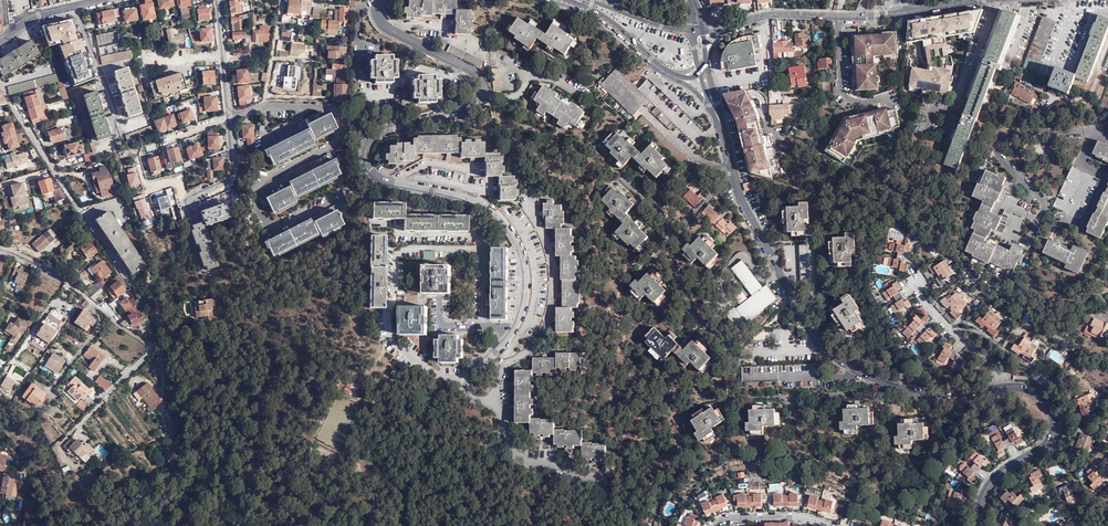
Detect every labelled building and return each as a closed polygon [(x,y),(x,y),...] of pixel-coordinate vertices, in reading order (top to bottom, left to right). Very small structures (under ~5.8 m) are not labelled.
[(160,9),(175,6),(173,0),(158,0),(160,9)] [(180,8),(182,8),(184,19),(191,17),(189,8),(187,8),(186,7),(192,6),(191,0),(178,0),(180,8)] [(245,0),(239,0),(230,1),(231,13),(232,13),(233,17),(247,14),(247,11),(245,12),(245,11),(246,11),(245,0)] [(286,1),(290,1),(289,11),(294,12),(300,13),(303,2),(300,2),(300,0),(286,0),(286,1)] [(300,13),(303,14),(303,10),(310,11),(309,14),(311,15),(313,1),(312,0),(308,0),(303,0),(303,2),(300,13)] [(408,6),(403,6),(403,12),(406,12),(406,16),(413,16),(420,16),(420,14),(431,14),(431,12),(443,13),(455,13),(455,18),(455,25),(455,32),(470,33),(470,30),(473,30),(473,24),(470,24),(470,20),(473,20),(472,15),(470,15),(470,10),(456,9),(455,0),(408,0),(408,6)] [(153,3),(146,4),(141,5),(144,20),(156,17),(153,3)] [(200,9),(198,9),(200,21),(213,19),(213,14),(214,14),(214,7),(209,8),(207,8),(206,5),(200,6),(200,9)] [(341,9),(340,20),(341,20),(345,21),(349,21),(349,8),(341,6),(341,9)] [(985,8),(911,19),(908,42),(923,39),(927,63),(936,65),(954,69),(947,36),(976,32),(985,8)] [(118,21),(123,20),(120,10),(119,9),(97,14),(100,29),(119,26),(118,21)] [(131,10),(125,11),(124,11),(126,21),(138,19),(136,9),(131,10)] [(1017,14),(1004,9),(944,164),(958,169),(1017,14)] [(233,17),(232,17),(234,30),(244,28),(243,19),(252,17),(252,13),(247,14),(233,17)] [(283,14),(282,21),(294,22),(294,18),(295,15),(283,14)] [(299,19),(299,23),(310,24),(311,16),(308,15),(308,18),(300,16),(299,19)] [(1075,76),(1087,81),(1107,27),(1107,20),(1099,16),(1075,75),(1075,76)] [(540,38),(545,41),(550,34),(538,25),(533,22),(532,23),(522,17),(517,25),(513,30),(520,34),(518,37),(528,44),(533,48),(539,40),(540,38)] [(1052,20),(1042,17),(1023,66),(1044,74),(1048,64),(1037,60),(1052,20)] [(62,20),(42,24),(48,46),(59,42),(75,86),(93,78),(86,59),(70,18),(62,20)] [(332,19),(330,18),(330,20),(329,28),(340,30),(340,24),(341,20),(340,20),(335,19),(332,19)] [(323,19),(321,32),(328,32),(328,31),(329,28),(330,20),(323,19)] [(550,34),(545,41),(551,45),(557,49),(558,47),(568,54),(574,45),(577,40),(571,36),(573,34),(563,27),(557,23),(551,32),(550,34)] [(254,35),(251,35),(251,43),(254,43),(255,42),(270,41),(270,29),(269,29),(268,26),(261,26),(261,30),(254,30),(254,35)] [(167,27),(162,28),(164,36),(169,35),(170,42),(185,42),(185,36),(178,36),(178,37),(175,37),(173,28),(168,29),(167,27)] [(202,38),(193,40),(193,43),(213,41),(211,29),(201,30),(202,38)] [(895,29),(850,31),(851,42),(855,41),(855,53),(856,62),(852,62),(853,70),(856,70),(857,82),(858,82),(858,86),(877,85),(876,69),(875,60),(873,61),(873,52),(883,52),(883,54),(889,53),(897,53),(895,29)] [(251,43),(251,35),(248,35),(248,31),(234,32),(235,39),(246,38),(246,43),(251,43)] [(101,57),(122,53),(117,33),(97,37),(101,57)] [(803,33),(796,33),(796,45),(801,44),(801,47),(807,46),(806,45),(810,44),(809,37),(803,38),(803,33)] [(721,64),(722,67),(757,61),(751,34),(744,35),(740,36),(736,38),(731,41),(728,44),(725,48),(724,51),(723,53),(722,57),(721,61),(721,64)] [(784,50),(783,40),(779,41),(778,39),(774,39),(775,51),(777,51),(784,50)] [(788,40),(783,40),(784,50),(789,50),(794,49),(793,42),(788,42),(788,40)] [(18,66),(30,59),(39,54),(31,41),(0,60),(0,73),(2,76),(11,70),(16,67),(18,66)] [(306,44),(293,42),(292,54),(299,55),(300,54),(300,48),(306,49),(306,44)] [(450,42),(447,49),(471,61),(479,65),(483,58),(450,42)] [(347,46),(328,44),(328,47),(333,48),(333,50),(329,50),(329,57),(347,58),(347,46)] [(123,53),(122,53),(101,57),(103,65),(105,64),(135,58),(132,50),(123,53)] [(392,58),(392,54),(375,54),(375,58),(370,58),(369,77),(374,77),(374,81),(384,81),(393,81),(393,77),(397,76),(397,58),(392,58)] [(831,57),(817,58),(818,71),(819,71),(819,73),(821,72),(822,74),(826,74),(826,71),(832,70),(831,57)] [(757,61),(722,67),(722,69),(742,65),(743,65),(743,67),(751,65),(750,63),(757,62),(757,61)] [(342,64),(336,63),(336,68),(339,68),(343,69),(345,69),(344,77),(344,79),(351,79),(351,64),(342,64)] [(803,64),(789,66),(792,84),(797,83),(798,86),(807,85),(803,64)] [(1048,64),(1044,74),(1052,77),(1056,67),(1048,64)] [(949,94),(954,69),(936,65),(935,70),(914,65),(910,86),(949,94)] [(500,66),(492,66),(494,91),(503,90),(500,66)] [(606,77),(604,74),(598,80),(618,99),(684,161),(689,156),(638,108),(644,102),(695,151),(700,146),(674,121),(680,114),(658,93),(662,89),(648,76),(638,86),(617,66),(614,69),(606,77)] [(128,67),(115,72),(119,83),(125,105),(129,117),(143,113),(128,67)] [(611,67),(604,74),(606,77),(614,69),(611,67)] [(1049,86),(1056,89),(1063,70),(1056,67),(1052,77),(1049,86)] [(248,70),(238,71),(239,84),(250,82),(248,70)] [(1075,75),(1063,70),(1056,89),(1068,93),(1070,90),(1075,76),(1075,75)] [(184,71),(152,82),(158,98),(165,96),(166,98),(182,93),(181,90),(189,88),(184,71)] [(215,71),(204,71),(205,84),(217,83),(215,71)] [(61,80),(58,73),(8,86),(11,94),(61,80)] [(435,74),(417,74),(417,79),(412,78),(411,97),(417,97),(417,101),(426,101),(435,101),(435,97),(440,97),(440,78),(435,78),(435,74)] [(323,95),(323,88),(320,88),(318,88),(318,81),(318,80),(315,80),(315,82),(315,87),(315,89),(315,94),(323,95)] [(66,91),(61,81),(57,82),(59,87),(58,88),(63,99),(69,97),(66,91)] [(315,89),(315,87),(315,82),(298,81),(298,91),(309,91),(310,89),(315,89)] [(351,84),(340,83),(340,100),(341,100),(351,100),(351,84)] [(1031,96),(1034,92),(1020,85),(1015,83),(1013,86),(1012,86),(1009,90),(1010,91),(1012,92),(1012,93),(1030,104),(1033,98),(1031,96)] [(539,92),(535,99),(542,103),(537,110),(544,115),(547,110),(561,119),(558,123),(565,128),(570,121),(577,125),(581,118),(585,110),(579,106),(579,104),(577,103),(573,100),(572,102),(570,104),(563,100),(557,96),(558,93),(559,92),(555,89),(552,87),(550,88),(544,84),(539,92)] [(250,86),(240,88),(241,100),(247,100),(252,99),(251,96),(250,86)] [(1006,102),(1010,91),(1009,90),(1006,88),(1000,100),(1006,102)] [(27,108),(39,106),(39,104),(43,103),(39,89),(23,93),(27,108)] [(686,113),(662,89),(658,93),(680,114),(683,116),(686,113)] [(752,171),(775,178),(769,151),(759,113),(756,105),(748,89),(727,93),(739,119),(746,148),(747,148),(748,152),(747,152),(752,171)] [(97,91),(85,95),(97,136),(92,138),(93,142),(112,137),(109,126),(102,104),(97,91)] [(565,97),(558,93),(557,96),(563,100),(570,104),(572,102),(565,97)] [(218,96),(206,97),(208,111),(219,110),(218,96)] [(794,103),(783,104),(784,114),(785,114),(795,112),(794,103)] [(48,119),(45,104),(39,106),(27,108),(32,123),(48,119)] [(783,104),(770,105),(770,114),(772,113),(772,119),(773,124),(778,124),(777,118),(785,117),(785,114),(784,114),(783,104)] [(824,147),(839,157),(843,151),(843,152),(851,138),(853,139),(857,132),(891,125),(898,123),(894,106),(886,108),(886,105),(873,108),(874,110),(857,114),(846,117),(844,120),(842,119),(824,147)] [(1032,106),(1029,112),(1035,115),(1038,108),(1032,106)] [(180,113),(178,114),(180,118),(182,117),(184,123),(195,119),(191,109),(180,113)] [(681,117),(686,122),(692,116),(687,111),(686,113),(683,116),(681,117)] [(174,114),(156,121),(160,131),(178,125),(174,114)] [(338,127),(331,114),(309,126),(315,138),(338,127)] [(711,134),(692,116),(686,122),(705,140),(711,134)] [(295,128),(264,145),(274,164),(314,144),(306,127),(309,126),(305,117),(295,128)] [(13,122),(3,125),(5,131),(2,132),(3,138),(17,134),(13,122)] [(154,125),(126,136),(128,143),(157,133),(154,125)] [(891,129),(891,125),(857,132),(853,139),(854,140),(856,137),(891,129)] [(250,148),(256,148),(260,126),(243,127),(245,139),(248,140),(250,148)] [(60,129),(49,132),(52,143),(63,139),(60,129)] [(625,130),(621,133),(626,138),(629,134),(625,130)] [(217,131),(208,132),(210,153),(213,152),(213,155),(220,153),(219,137),(217,137),(217,131)] [(642,167),(646,171),(648,169),(657,179),(665,170),(669,166),(664,160),(665,158),(657,150),(653,145),(647,151),(644,154),(641,151),(635,145),(630,141),(629,141),(626,138),(621,133),(620,132),(617,135),(614,132),(609,137),(612,141),(609,144),(614,149),(612,151),(622,160),(626,165),(633,158),(642,167)] [(17,134),(3,138),(5,144),(6,143),(8,143),(10,149),(20,146),(17,134)] [(499,198),(515,198),(515,194),(517,194),(517,189),(514,188),(514,184),(516,184),(516,178),(513,178),(513,174),(500,174),(501,171),(503,170),(503,165),(501,165),(500,161),(502,161),(502,155),(499,155),(499,151),(484,151),(484,141),(480,141),(480,138),(474,138),(474,141),(470,141),(470,138),(464,138),(464,141),(461,141),(460,136),(456,136),(456,134),(417,134),(417,137),(413,137),(413,144),(409,144),(409,141),(396,141),(396,144),(389,144),(389,152),(385,153),(385,158),(387,158),(388,162),(398,162),(402,162),(403,159),(413,159),(413,152),(426,152),(449,151),(460,151),(461,156),(472,156),(484,156),(484,161),(485,161),(486,168),(486,175),(477,175),(474,175),(471,185),(478,187),(486,185),(486,175),(498,174),(498,184),(499,184),(499,188),(499,198)] [(846,153),(846,154),(854,140),(853,139),(851,138),(843,152),(846,153)] [(1099,140),(1093,153),(1097,155),(1096,156),(1107,162),(1107,144),(1099,140)] [(78,143),(65,147),(67,158),(84,153),(82,146),(79,147),(78,143)] [(201,146),(187,150),(191,160),(195,159),(204,156),(201,146)] [(179,149),(169,152),(173,165),(182,162),(179,149)] [(93,152),(83,155),(85,162),(96,159),(93,152)] [(245,156),(242,156),(243,164),(253,164),(255,152),(245,153),(245,156)] [(15,153),(11,154),(13,158),(5,161),(8,169),(15,167),(14,165),(16,164),(16,167),(22,165),(22,164),(27,162),(25,153),(16,156),(15,153)] [(207,160),(209,182),(214,180),(213,171),(224,170),(224,163),(230,162),(229,154),(222,155),(223,159),(207,160)] [(312,172),(290,183),(296,196),(340,173),(331,154),(308,165),(312,172)] [(149,161),(145,163),(146,167),(151,166),(153,173),(163,170),(159,157),(149,160),(149,161)] [(191,160),(185,162),(186,168),(190,167),(197,164),(195,159),(191,160)] [(451,168),(431,165),(429,175),(449,179),(451,168)] [(1100,179),(1073,165),(1054,205),(1080,218),(1100,179)] [(108,191),(115,189),(110,174),(108,175),(105,166),(99,168),(99,172),(91,174),(94,183),(97,182),(101,197),(109,195),(108,191)] [(125,170),(131,188),(140,185),(135,167),(125,170)] [(973,255),(983,260),(991,242),(986,239),(989,233),(991,234),(993,227),(996,229),(1002,215),(1013,190),(1004,187),(1008,176),(999,172),(998,174),(987,169),(981,182),(979,181),(973,195),(985,200),(980,211),(977,210),(974,218),(976,220),(971,231),(974,232),(966,250),(973,254),(973,255)] [(466,173),(455,170),(452,180),(463,183),(466,173)] [(49,178),(37,181),(42,195),(53,192),(53,191),(49,178)] [(687,184),(691,188),(698,194),(703,189),(693,178),(687,184)] [(753,178),(744,181),(746,188),(755,185),(753,178)] [(22,183),(11,186),(13,196),(10,197),(13,207),(28,203),(22,183)] [(616,184),(611,189),(603,196),(612,205),(611,207),(616,211),(624,220),(617,228),(621,233),(631,242),(633,240),(639,246),(643,242),(647,246),(653,240),(649,236),(651,234),(642,226),(643,225),(639,221),(639,220),(634,215),(631,212),(633,209),(639,203),(635,199),(626,190),(623,193),(616,184)] [(65,195),(60,187),(55,190),(59,198),(65,195)] [(698,194),(691,188),(685,194),(696,204),(701,198),(698,194)] [(1106,192),(1105,192),(1098,206),(1099,206),(1096,213),(1094,212),(1087,227),(1089,228),(1087,231),(1100,238),(1107,221),(1107,188),(1106,192)] [(289,189),(267,200),(273,213),(295,202),(289,189)] [(53,191),(53,192),(57,202),(64,198),(67,204),(71,203),(65,195),(59,198),(55,190),(53,191)] [(143,194),(149,210),(152,209),(148,199),(149,199),(146,193),(143,194)] [(143,194),(132,198),(140,223),(152,219),(143,194)] [(161,211),(171,207),(167,196),(157,199),(161,211)] [(37,198),(39,209),(45,208),(44,201),(48,201),(47,197),(37,198)] [(309,222),(265,245),(271,258),(315,235),(311,227),(314,225),(320,237),(344,226),(340,219),(348,215),(345,209),(350,207),(350,198),(323,212),(326,219),(322,221),(319,214),(308,219),(309,222)] [(548,199),(548,202),(544,202),(544,213),(544,216),(547,217),(547,227),(557,227),(556,245),(556,254),(562,254),(562,268),(561,278),(563,278),(563,295),(563,306),(559,306),(558,319),(558,332),(576,333),(576,327),(574,327),(574,306),(578,306),(578,302),(580,302),(580,282),(578,283),(578,279),(577,278),(577,274),(579,274),(579,268),(578,269),(577,264),(579,264),(579,258),(578,258),(577,255),(572,254),(572,250),(575,250),(575,245),(573,244),(572,241),(575,240),(575,235),(572,235),(572,227),(563,227),(562,223),(564,222),(564,210),(562,210),(562,203),(554,203),(554,200),(548,199)] [(810,222),(809,200),(800,200),(800,205),(788,205),(788,210),(784,209),(785,222),(789,221),(789,230),(792,230),(793,234),(806,234),(806,222),(808,222),(810,222)] [(404,202),(373,201),(372,217),(388,217),(404,217),(404,229),(422,229),(453,229),(468,229),(468,214),(405,213),(404,202)] [(729,222),(709,204),(703,210),(722,228),(725,226),(731,232),(737,226),(731,220),(729,222)] [(211,213),(191,219),(197,236),(194,237),(195,241),(198,241),(204,258),(201,259),(203,263),(205,262),(209,271),(220,267),(206,227),(232,218),(228,206),(215,211),(214,208),(210,209),(211,213)] [(108,213),(96,221),(103,230),(114,248),(126,266),(133,276),(145,268),(108,213)] [(48,231),(33,244),(40,253),(55,240),(48,231)] [(856,253),(855,231),(846,231),(847,235),(834,236),(834,240),(830,240),(831,253),(835,252),(835,261),(839,260),(840,265),(853,264),(852,253),(854,253),(856,253)] [(387,233),(371,233),(370,306),(386,306),(387,287),(387,255),(387,233)] [(690,242),(684,247),(686,250),(683,253),(692,262),(698,256),(710,267),(720,258),(716,255),(719,252),(713,246),(716,244),(707,235),(703,238),(701,235),(694,242),(692,244),(690,242)] [(88,239),(79,246),(86,257),(97,251),(88,239)] [(1078,273),(1088,252),(1074,245),(1072,250),(1067,248),(1068,246),(1054,240),(1053,241),(1049,239),(1043,252),(1067,264),(1065,267),(1078,273)] [(906,243),(894,240),(892,249),(899,250),(897,257),(890,256),(888,264),(901,267),(900,268),(904,269),(906,262),(904,262),(907,248),(909,248),(910,242),(907,241),(906,243)] [(807,242),(799,243),(802,287),(809,287),(807,242)] [(997,245),(991,242),(983,260),(989,262),(990,261),(1005,268),(1006,267),(1014,270),(1018,260),(1021,261),(1025,254),(1022,252),(1023,249),(1013,244),(1011,249),(998,243),(997,245)] [(509,248),(494,248),(493,271),(493,295),(492,318),(508,318),(509,248)] [(437,250),(425,249),(425,292),(438,292),(452,292),(451,264),(432,264),(432,259),(437,259),(437,250)] [(954,272),(945,258),(935,264),(933,261),(928,264),(930,267),(924,271),(927,277),(935,274),(933,272),(935,271),(938,276),(936,277),(942,285),(946,282),(945,278),(954,272)] [(102,259),(90,268),(94,274),(95,273),(100,280),(111,271),(102,259)] [(752,293),(736,307),(734,305),(726,311),(736,325),(745,319),(746,320),(775,297),(766,284),(762,286),(741,259),(732,266),(752,293)] [(16,278),(15,281),(14,283),(17,284),(16,287),(22,290),(28,275),(15,269),(12,276),(16,278)] [(637,278),(631,284),(634,287),(631,290),(640,299),(646,293),(658,304),(667,295),(664,292),(667,289),(661,283),(664,281),(654,272),(652,275),(649,272),(642,279),(640,281),(637,278)] [(106,283),(103,285),(106,288),(108,286),(116,295),(124,289),(114,276),(106,283)] [(86,279),(82,284),(87,290),(91,294),(91,295),(103,285),(106,283),(103,279),(100,281),(99,280),(93,284),(90,281),(86,279)] [(890,287),(883,291),(888,298),(894,295),(898,300),(892,304),(896,311),(907,304),(908,306),(911,304),(908,297),(906,298),(899,287),(900,285),(897,280),(893,282),(895,284),(890,287)] [(113,297),(116,295),(108,286),(106,288),(113,297)] [(945,295),(935,304),(943,312),(948,307),(947,306),(948,305),(952,309),(950,311),(950,310),(945,314),(952,322),(962,313),(959,310),(967,302),(957,291),(948,298),(945,295)] [(861,312),(850,293),(842,298),(844,302),(834,308),(836,312),(834,313),(833,313),(839,324),(843,322),(847,329),(851,327),(853,331),(864,324),(858,314),(861,312)] [(129,300),(124,304),(128,309),(127,310),(129,313),(131,312),(138,306),(132,298),(129,300)] [(208,318),(209,321),(214,320),(213,312),(218,311),(216,300),(199,303),(199,308),(201,319),(205,318),(208,318)] [(415,305),(402,305),(402,333),(427,334),(427,305),(415,305)] [(48,343),(56,331),(55,330),(65,316),(63,315),(64,313),(57,308),(56,309),(53,307),(44,320),(43,319),(42,321),(44,322),(35,334),(48,343)] [(82,307),(73,320),(88,331),(96,320),(88,314),(89,312),(82,307)] [(149,321),(140,307),(123,319),(119,323),(125,327),(129,325),(142,320),(144,323),(149,321)] [(1003,318),(991,308),(984,317),(980,314),(976,319),(983,325),(985,324),(989,327),(988,328),(996,335),(999,330),(997,327),(1003,318)] [(915,318),(906,327),(913,333),(917,328),(922,333),(917,338),(923,344),(933,334),(934,336),(937,333),(932,327),(930,329),(920,319),(921,318),(917,314),(914,316),(915,318)] [(7,343),(12,347),(28,324),(18,317),(16,320),(14,324),(11,322),(10,321),(5,329),(13,334),(7,343)] [(1085,331),(1107,341),(1107,322),(1107,324),(1095,317),(1093,320),(1091,319),(1085,331)] [(667,337),(655,325),(646,335),(649,338),(646,341),(653,347),(650,350),(659,359),(662,356),(665,358),(671,351),(674,349),(684,359),(682,361),(686,366),(692,360),(704,372),(713,363),(709,359),(712,357),(706,350),(708,348),(700,339),(697,342),(694,339),(687,346),(685,348),(675,338),(678,336),(673,331),(667,337)] [(450,334),(441,334),(440,339),(435,339),(435,357),(440,357),(440,362),(458,362),(458,357),(463,358),(463,339),(459,339),(459,334),(450,334)] [(1034,352),(1039,346),(1026,336),(1020,343),(1018,345),(1015,343),(1012,347),(1020,353),(1021,351),(1023,353),(1025,355),(1024,356),(1032,361),(1035,357),(1032,355),(1034,352)] [(31,339),(30,342),(42,351),(44,348),(31,339)] [(952,344),(946,340),(944,345),(945,346),(939,357),(945,362),(950,355),(955,359),(952,365),(959,370),(962,365),(966,359),(967,360),(969,355),(963,352),(963,353),(951,346),(952,344)] [(1066,349),(1069,344),(1063,341),(1060,345),(1066,349)] [(96,356),(100,352),(91,344),(83,353),(92,361),(88,366),(93,370),(98,364),(96,362),(99,358),(96,356)] [(105,357),(100,352),(96,356),(99,358),(102,361),(105,357)] [(597,463),(605,463),(606,447),(592,447),(592,444),(581,444),(581,433),(563,433),(563,431),(554,431),(553,419),(539,419),(539,418),(529,417),(530,376),(533,376),(533,372),(557,373),(557,368),(575,368),(576,371),(582,371),(582,352),(570,352),(557,352),(557,357),(545,356),(533,355),(533,369),(515,369),(515,383),(515,406),(514,422),(529,422),(529,433),(539,434),(539,436),(546,436),(553,436),(553,446),(563,446),(563,448),(568,448),(580,448),(581,460),(591,460),(591,463),(597,463)] [(64,361),(52,353),(44,364),(56,372),(64,361)] [(783,364),(782,363),(742,365),(742,373),(819,369),(818,361),(786,363),(786,364),(783,364)] [(6,375),(0,385),(0,386),(10,391),(16,381),(6,375)] [(81,383),(82,382),(74,375),(66,383),(70,386),(67,389),(77,399),(79,396),(83,399),(86,396),(83,392),(86,389),(81,383)] [(99,375),(93,382),(104,391),(111,384),(99,375)] [(818,378),(779,379),(743,380),(743,388),(780,387),(819,385),(818,378)] [(31,382),(21,396),(36,407),(46,393),(31,382)] [(91,391),(82,382),(81,383),(86,389),(83,392),(86,396),(91,391)] [(147,384),(137,391),(143,398),(150,407),(153,405),(155,408),(162,403),(147,384)] [(139,400),(143,398),(137,391),(134,394),(139,400)] [(1088,410),(1098,405),(1092,391),(1082,395),(1080,392),(1075,394),(1079,402),(1081,401),(1083,407),(1081,408),(1085,416),(1090,414),(1088,410)] [(80,400),(75,405),(83,413),(89,407),(80,400)] [(848,407),(844,407),(844,419),(841,419),(841,428),(845,428),(845,433),(858,433),(858,424),(874,423),(874,419),(874,410),(870,410),(870,406),(861,406),(860,402),(848,403),(848,407)] [(776,411),(776,407),(769,407),(767,407),(766,403),(755,404),(755,408),(751,408),(751,420),(747,420),(747,429),(751,429),(751,433),(764,433),(764,424),(780,424),(780,411),(776,411)] [(1062,407),(1068,420),(1074,420),(1067,404),(1062,407)] [(155,408),(153,405),(150,407),(146,409),(150,414),(156,409),(155,408)] [(696,417),(692,419),(699,430),(695,432),(700,439),(703,437),(705,440),(716,433),(713,427),(726,418),(719,407),(716,409),(713,405),(707,410),(705,408),(704,407),(693,414),(696,417)] [(170,413),(165,415),(170,435),(176,433),(170,413)] [(903,422),(899,422),(899,435),(896,435),(895,443),(900,443),(899,447),(912,447),(912,438),(929,438),(929,425),(925,425),(924,421),(917,421),(915,421),(914,417),(903,418),(903,422)] [(129,420),(125,422),(130,432),(132,431),(135,438),(138,436),(129,420)] [(1067,423),(1060,440),(1066,442),(1074,422),(1067,423)] [(1013,426),(1006,430),(1010,437),(1004,440),(1000,434),(993,438),(999,448),(997,449),(1000,453),(1006,450),(1004,448),(1016,441),(1018,443),(1024,440),(1022,436),(1020,437),(1013,426)] [(1074,440),(1070,449),(1076,451),(1077,448),(1087,451),(1093,436),(1083,432),(1084,428),(1079,426),(1075,435),(1079,436),(1077,440),(1074,440)] [(84,446),(81,444),(78,440),(74,444),(71,440),(64,447),(70,453),(72,451),(79,458),(82,455),(84,456),(86,454),(89,457),(94,453),(86,444),(84,446)] [(986,459),(977,450),(971,457),(976,461),(971,466),(966,461),(960,467),(962,469),(970,476),(968,478),(971,480),(976,476),(975,474),(985,464),(986,466),(991,460),(988,457),(986,459)] [(1057,456),(1052,450),(1049,452),(1050,453),(1046,455),(1048,457),(1052,455),(1054,458),(1057,456)] [(90,458),(89,457),(86,454),(84,456),(82,455),(79,458),(84,463),(90,458)] [(1097,467),(1094,463),(1086,470),(1089,473),(1087,475),(1093,481),(1090,484),(1094,488),(1103,479),(1101,477),(1099,475),(1095,470),(1097,467)] [(1055,473),(1064,471),(1062,465),(1054,467),(1055,473)] [(1033,490),(1044,485),(1039,475),(1042,473),(1040,468),(1031,472),(1033,476),(1030,477),(1034,484),(1030,486),(1033,490)] [(961,470),(968,478),(970,476),(962,469),(961,470)] [(14,477),(2,475),(1,484),(12,486),(17,487),(18,478),(14,477)] [(1078,497),(1080,496),(1078,491),(1074,493),(1072,485),(1069,486),(1068,482),(1058,485),(1060,491),(1064,490),(1068,501),(1078,497)] [(1,484),(0,487),(0,492),(10,493),(15,494),(17,487),(12,486),(1,484)] [(950,489),(946,504),(957,507),(956,511),(962,513),(964,503),(961,503),(962,497),(966,499),(968,489),(963,488),(962,492),(950,489)] [(1008,489),(1001,496),(1006,500),(1008,497),(1016,505),(1025,496),(1021,492),(1019,495),(1013,490),(1010,491),(1008,489)] [(707,495),(700,498),(702,502),(706,513),(728,503),(724,492),(716,496),(717,498),(714,500),(710,501),(709,499),(709,498),(707,495)] [(766,492),(754,492),(754,495),(750,495),(746,494),(746,492),(736,492),(736,498),(738,497),(738,505),(762,504),(762,498),(766,498),(766,492)] [(783,492),(775,492),(775,504),(799,505),(798,492),(791,492),(791,494),(783,494),(783,492)] [(819,495),(811,493),(808,506),(831,511),(834,500),(827,498),(826,500),(819,497),(819,495)] [(687,525),(696,525),(698,520),(699,520),(698,519),(690,516),(688,515),(685,523),(687,524),(687,525)] [(1008,516),(1003,524),(1006,525),(1018,525),(1011,522),(1013,519),(1008,516)] [(881,525),(897,525),(894,525),(891,523),(891,521),(884,518),(881,525)]
